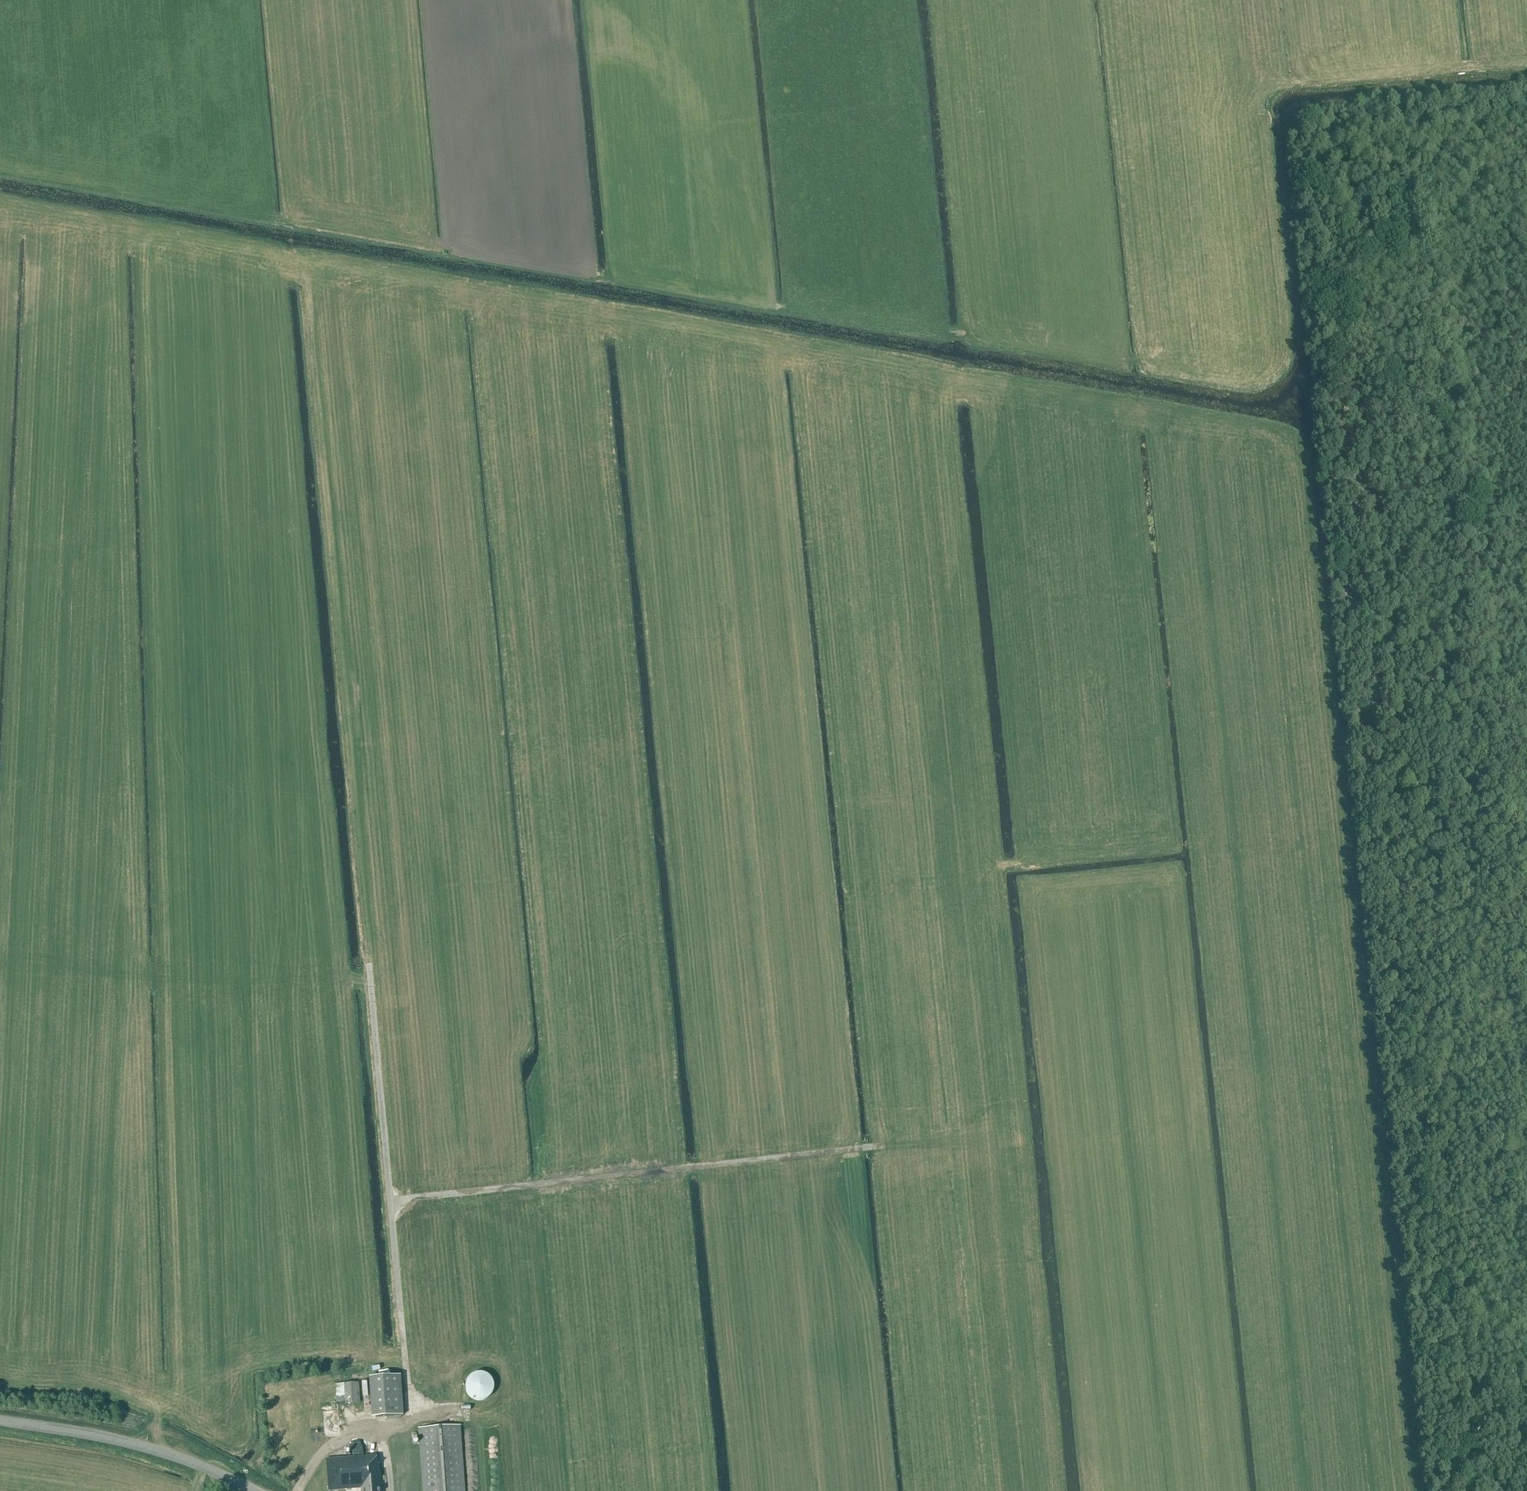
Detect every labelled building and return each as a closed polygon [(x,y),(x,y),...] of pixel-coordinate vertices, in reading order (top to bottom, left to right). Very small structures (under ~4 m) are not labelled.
[(468,1395),(471,1398),(475,1400),(480,1401),(485,1400),(489,1398),(492,1395),(494,1390),(494,1385),(493,1380),(489,1376),(485,1373),(479,1373),(474,1374),(470,1376),(467,1380),(466,1385),(466,1390),(468,1395)] [(403,1415),(400,1375),(369,1377),(371,1417),(403,1415)] [(346,1404),(361,1402),(359,1382),(344,1383),(346,1404)] [(460,1425),(419,1428),(423,1490),(465,1490),(460,1425)] [(377,1455),(351,1457),(326,1459),(328,1490),(361,1488),(361,1489),(362,1489),(362,1490),(381,1490),(380,1487),(381,1487),(379,1463),(377,1464),(377,1455)]
